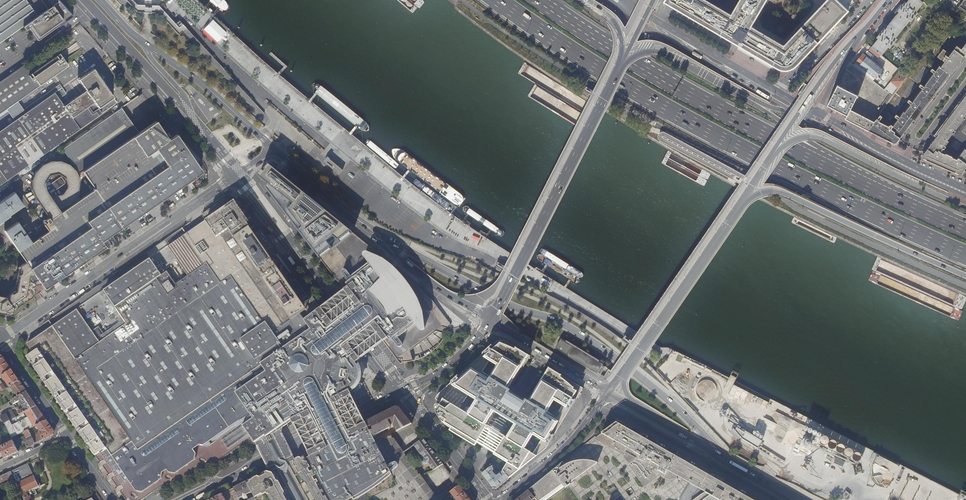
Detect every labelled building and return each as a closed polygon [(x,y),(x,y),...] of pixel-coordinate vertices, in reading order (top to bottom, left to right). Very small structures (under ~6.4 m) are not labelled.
[(37,17),(25,0),(0,0),(0,43),(23,27),(37,17)] [(664,1),(739,46),(742,43),(751,48),(751,49),(751,50),(752,51),(753,51),(754,50),(761,54),(761,55),(761,56),(762,57),(763,57),(764,57),(764,56),(773,61),(774,61),(772,65),(778,68),(780,69),(783,70),(786,70),(789,69),(791,69),(793,67),(796,65),(848,10),(837,0),(826,0),(788,40),(783,45),(757,30),(758,28),(751,24),(765,0),(739,0),(731,14),(707,0),(665,0),(664,1)] [(872,47),(873,48),(881,55),(888,46),(890,47),(897,38),(895,37),(909,19),(911,21),(917,12),(918,13),(919,12),(916,10),(923,1),(921,0),(909,0),(907,2),(905,1),(898,11),(899,12),(886,29),(884,28),(877,37),(879,38),(872,47)] [(47,10),(37,17),(23,27),(26,31),(29,29),(39,41),(61,25),(73,17),(59,1),(55,4),(47,10)] [(179,21),(175,25),(182,32),(186,28),(179,21)] [(953,31),(947,27),(939,38),(945,42),(953,31)] [(868,131),(884,139),(893,144),(896,143),(898,140),(899,140),(900,139),(901,137),(904,133),(905,131),(907,129),(910,124),(912,122),(914,120),(915,121),(919,114),(920,113),(922,111),(923,109),(930,100),(932,98),(934,96),(935,94),(935,93),(944,82),(945,80),(947,78),(946,78),(950,74),(951,75),(957,66),(959,64),(965,54),(965,43),(962,49),(957,46),(948,57),(947,55),(948,53),(944,49),(938,57),(943,60),(944,58),(946,59),(941,66),(940,66),(936,71),(935,71),(933,73),(934,74),(924,86),(922,89),(913,102),(912,101),(910,104),(911,104),(905,112),(904,111),(900,116),(898,119),(891,128),(889,127),(879,122),(880,121),(877,119),(875,120),(874,122),(868,131)] [(879,58),(881,55),(873,48),(872,47),(870,51),(879,58)] [(854,65),(878,84),(888,71),(883,68),(883,69),(873,61),(863,53),(854,65)] [(67,66),(59,54),(30,74),(23,65),(0,81),(0,113),(67,66)] [(121,100),(97,65),(80,77),(87,88),(65,104),(55,91),(0,129),(0,184),(121,100)] [(900,70),(884,90),(890,94),(893,97),(908,76),(900,70)] [(837,85),(827,105),(838,111),(847,115),(845,119),(848,121),(865,129),(868,131),(874,122),(850,110),(856,97),(857,97),(858,96),(837,85)] [(890,94),(881,107),(884,109),(893,97),(890,94)] [(923,159),(948,170),(959,175),(962,174),(964,170),(965,168),(965,95),(965,96),(964,97),(955,110),(953,112),(944,124),(943,126),(942,126),(937,133),(938,134),(933,141),(931,143),(931,144),(931,145),(925,152),(922,156),(923,159)] [(875,120),(877,119),(884,109),(881,107),(879,110),(875,119),(875,120)] [(120,108),(61,150),(79,174),(83,171),(135,136),(138,133),(120,108)] [(112,236),(113,235),(116,233),(202,174),(198,168),(176,136),(168,141),(154,122),(138,133),(135,136),(83,171),(95,190),(89,194),(57,216),(50,221),(48,219),(45,221),(47,223),(43,225),(47,231),(31,243),(18,251),(18,252),(25,262),(29,267),(40,284),(41,285),(102,243),(106,248),(107,250),(116,243),(112,236)] [(329,159),(325,164),(338,175),(342,170),(329,159)] [(266,187),(265,188),(278,205),(284,212),(293,214),(304,228),(299,232),(308,244),(309,243),(311,246),(312,249),(319,258),(352,233),(285,179),(280,175),(273,170),(269,166),(265,171),(266,172),(265,173),(262,172),(258,177),(269,185),(266,188),(266,187)] [(62,177),(51,184),(56,190),(66,183),(62,177)] [(10,218),(9,216),(11,214),(11,213),(22,205),(14,194),(12,193),(0,202),(0,225),(10,218)] [(39,327),(43,333),(27,344),(33,352),(27,357),(126,499),(141,499),(152,492),(169,481),(175,484),(206,462),(214,464),(246,442),(247,445),(251,446),(256,443),(281,431),(282,430),(284,425),(291,420),(294,424),(352,395),(350,392),(353,391),(355,389),(357,387),(359,384),(360,383),(360,381),(362,377),(362,374),(361,370),(361,367),(360,364),(358,361),(360,359),(359,358),(322,308),(321,307),(311,315),(307,310),(301,313),(296,306),(302,302),(309,297),(297,280),(290,285),(284,289),(261,256),(267,252),(274,247),(260,228),(255,231),(257,234),(255,235),(250,239),(244,231),(250,227),(244,219),(245,219),(247,218),(242,210),(239,206),(235,201),(224,199),(202,214),(206,221),(197,227),(193,220),(39,327)] [(293,214),(284,212),(299,232),(304,228),(293,214)] [(4,231),(18,251),(31,243),(16,222),(4,231)] [(250,239),(255,235),(250,227),(244,231),(250,239)] [(463,237),(462,243),(481,251),(487,252),(487,254),(493,256),(497,257),(497,259),(500,259),(504,251),(497,247),(497,245),(483,244),(481,244),(483,239),(483,237),(470,232),(467,237),(468,230),(466,229),(458,229),(458,231),(467,231),(466,236),(459,235),(463,237)] [(440,310),(432,300),(424,292),(418,288),(411,281),(399,270),(391,264),(389,262),(352,233),(319,258),(345,291),(373,327),(382,340),(385,344),(391,351),(399,362),(400,363),(401,363),(402,363),(403,362),(405,362),(409,362),(413,361),(410,351),(436,331),(446,334),(448,328),(449,327),(450,327),(451,326),(451,325),(451,324),(440,310)] [(44,290),(106,248),(102,243),(41,285),(44,290)] [(284,289),(290,285),(267,252),(261,256),(284,289)] [(25,262),(17,268),(20,271),(17,290),(9,295),(9,297),(7,299),(7,298),(0,297),(0,314),(12,316),(14,310),(15,309),(34,296),(34,288),(37,286),(40,284),(29,267),(25,262)] [(34,296),(15,309),(16,310),(35,297),(37,286),(34,288),(34,296)] [(374,347),(382,340),(373,327),(345,291),(337,296),(329,303),(322,308),(359,358),(367,352),(374,347)] [(301,313),(307,310),(302,302),(296,306),(301,313)] [(585,364),(600,374),(605,366),(568,344),(560,339),(556,347),(585,364)] [(530,356),(505,341),(504,340),(502,340),(501,340),(499,341),(498,341),(497,342),(495,343),(476,360),(463,372),(466,375),(463,378),(460,375),(438,395),(437,397),(436,398),(435,399),(441,403),(439,405),(437,405),(436,405),(436,406),(435,407),(435,408),(435,410),(437,414),(438,417),(440,420),(442,422),(444,424),(446,425),(451,429),(476,444),(496,412),(504,418),(513,423),(494,455),(507,463),(503,471),(509,478),(547,447),(583,388),(548,367),(528,401),(510,390),(530,356)] [(2,376),(11,369),(2,355),(0,355),(0,372),(2,376)] [(19,381),(11,369),(2,376),(9,386),(11,386),(19,381)] [(27,391),(19,381),(11,386),(14,391),(13,392),(14,393),(15,393),(18,397),(27,391)] [(37,405),(27,391),(18,397),(11,400),(13,404),(14,404),(20,400),(24,408),(18,411),(18,412),(20,415),(25,412),(37,405)] [(357,404),(352,395),(294,424),(299,434),(301,438),(308,451),(366,422),(359,408),(357,404)] [(46,420),(37,405),(25,412),(28,417),(12,425),(10,420),(5,423),(8,430),(12,437),(15,436),(24,432),(28,429),(30,428),(37,425),(46,420)] [(367,421),(366,422),(369,427),(371,426),(374,430),(371,432),(374,437),(391,427),(391,425),(388,420),(390,419),(397,431),(412,424),(400,407),(396,406),(367,421)] [(10,420),(16,417),(12,410),(5,414),(4,413),(1,415),(1,417),(0,417),(0,426),(2,424),(5,423),(10,420)] [(28,417),(25,412),(20,415),(16,417),(10,420),(12,425),(28,417)] [(54,431),(46,420),(37,425),(40,430),(31,435),(36,443),(53,435),(54,431)] [(616,422),(614,421),(597,434),(599,435),(601,433),(616,422)] [(422,476),(405,452),(387,464),(376,442),(374,437),(371,432),(369,427),(366,422),(308,451),(305,452),(306,455),(331,499),(335,499),(345,493),(349,498),(352,497),(354,499),(441,499),(422,476)] [(701,471),(616,422),(601,433),(606,436),(602,443),(624,455),(623,457),(645,486),(660,474),(666,477),(667,475),(669,476),(673,476),(676,476),(693,485),(705,492),(719,499),(753,499),(701,471)] [(733,433),(743,439),(746,433),(747,432),(738,426),(733,433)] [(27,447),(36,443),(31,435),(30,433),(28,429),(24,432),(26,436),(23,437),(27,447)] [(286,440),(281,431),(256,443),(261,453),(263,457),(270,470),(294,457),(288,444),(286,440)] [(601,433),(599,435),(596,437),(595,439),(602,443),(606,436),(601,433)] [(746,433),(743,439),(759,446),(761,440),(746,433)] [(387,464),(405,452),(391,434),(376,442),(387,464)] [(568,486),(579,499),(615,499),(621,496),(624,499),(633,499),(635,498),(637,499),(693,499),(699,496),(705,492),(693,485),(676,476),(673,476),(669,476),(667,475),(666,477),(660,474),(645,486),(623,457),(624,455),(602,443),(595,439),(596,437),(595,436),(573,454),(576,457),(570,461),(568,458),(563,462),(565,465),(572,462),(579,461),(586,461),(593,462),(597,463),(573,481),(574,482),(568,486)] [(864,453),(824,436),(822,442),(825,444),(823,448),(836,454),(837,453),(860,463),(864,453)] [(431,449),(423,439),(414,445),(418,450),(417,451),(419,454),(420,453),(422,455),(424,457),(434,470),(443,464),(431,449)] [(18,451),(15,443),(13,441),(12,441),(0,447),(0,449),(4,458),(18,451)] [(301,457),(302,459),(301,464),(292,469),(289,462),(271,472),(254,480),(247,483),(254,496),(256,499),(331,499),(306,455),(301,457)] [(295,459),(294,457),(270,470),(268,471),(271,472),(289,462),(292,469),(301,464),(302,459),(301,457),(300,457),(295,459)] [(563,462),(529,490),(535,498),(536,499),(549,499),(568,486),(574,482),(573,481),(597,463),(593,462),(586,461),(579,461),(572,462),(565,465),(563,462)] [(493,488),(496,489),(509,478),(503,471),(496,462),(482,474),(493,488)] [(25,499),(30,499),(32,499),(30,496),(28,496),(27,493),(30,492),(29,490),(39,485),(28,463),(11,471),(14,477),(25,499)] [(14,477),(11,471),(0,476),(0,483),(14,477)] [(247,498),(247,499),(248,499),(254,496),(247,483),(246,482),(234,488),(239,497),(240,499),(243,497),(244,498),(245,499),(247,498)] [(459,486),(450,492),(456,499),(470,499),(459,486)] [(234,488),(222,494),(225,499),(236,499),(235,498),(239,497),(234,488)] [(529,490),(517,499),(533,499),(535,498),(529,490)]
